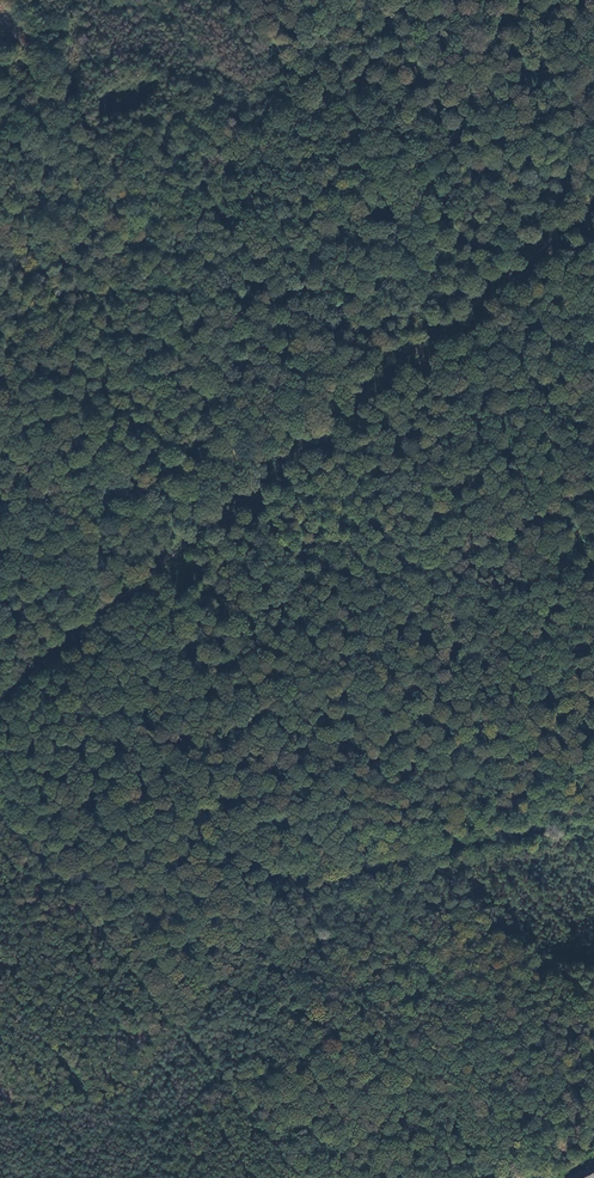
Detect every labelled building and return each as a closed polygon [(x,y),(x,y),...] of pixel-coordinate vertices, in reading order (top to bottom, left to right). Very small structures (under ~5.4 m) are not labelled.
[(571,1177),(593,1177),(593,1166),(571,1177)]
